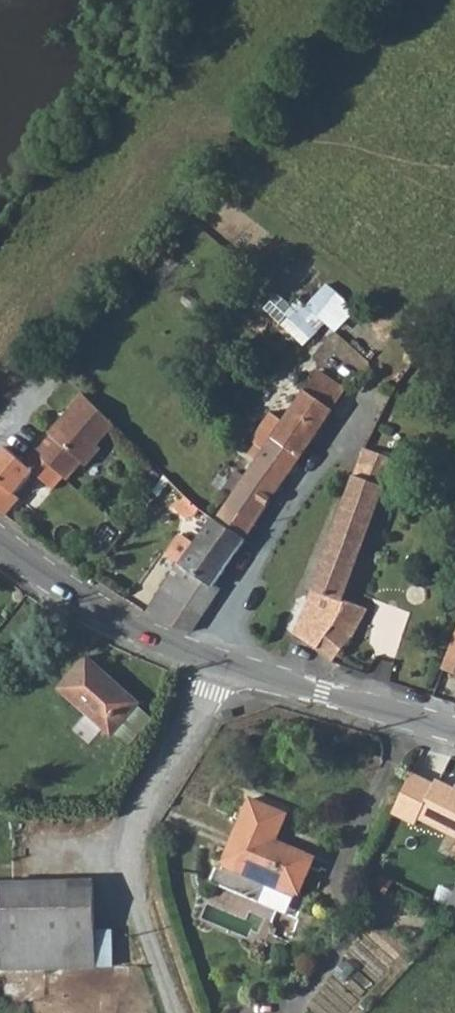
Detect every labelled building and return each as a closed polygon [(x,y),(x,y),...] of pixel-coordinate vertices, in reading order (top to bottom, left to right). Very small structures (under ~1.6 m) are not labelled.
[(326,321),(339,331),(359,304),(327,280),(306,308),(280,288),(264,309),(309,343),(326,321)] [(314,375),(301,394),(328,412),(340,392),(314,375)] [(268,415),(256,432),(248,444),(259,452),(224,505),(253,526),(260,515),(328,412),(301,394),(279,423),(268,415)] [(32,456),(57,477),(64,483),(78,465),(83,469),(97,451),(93,448),(110,427),(78,396),(44,436),(47,439),(32,456)] [(57,477),(32,456),(31,455),(21,466),(1,450),(0,451),(0,519),(3,521),(17,502),(12,498),(29,476),(46,490),(57,477)] [(393,463),(365,450),(321,565),(293,637),(317,652),(331,630),(351,639),(353,637),(366,609),(345,602),(393,463)] [(186,498),(175,509),(184,517),(187,513),(193,505),(186,498)] [(191,518),(198,510),(193,505),(187,513),(191,518)] [(253,526),(224,505),(213,522),(240,544),(253,526)] [(177,562),(143,614),(188,634),(217,591),(211,587),(240,544),(213,522),(209,519),(192,546),(181,539),(169,558),(177,562)] [(351,639),(331,630),(317,652),(332,665),(351,639)] [(443,673),(454,678),(454,642),(443,673)] [(137,705),(86,656),(57,687),(109,735),(137,705)] [(454,840),(454,786),(453,789),(435,780),(433,785),(413,775),(393,815),(413,825),(416,821),(454,840)] [(286,818),(254,803),(215,882),(302,924),(312,903),(299,896),(315,863),(274,844),(286,818)] [(5,889),(6,958),(0,959),(0,975),(97,972),(96,937),(95,887),(5,889)] [(442,910),(454,917),(454,887),(442,910)] [(110,937),(96,937),(97,972),(111,972),(110,937)]
